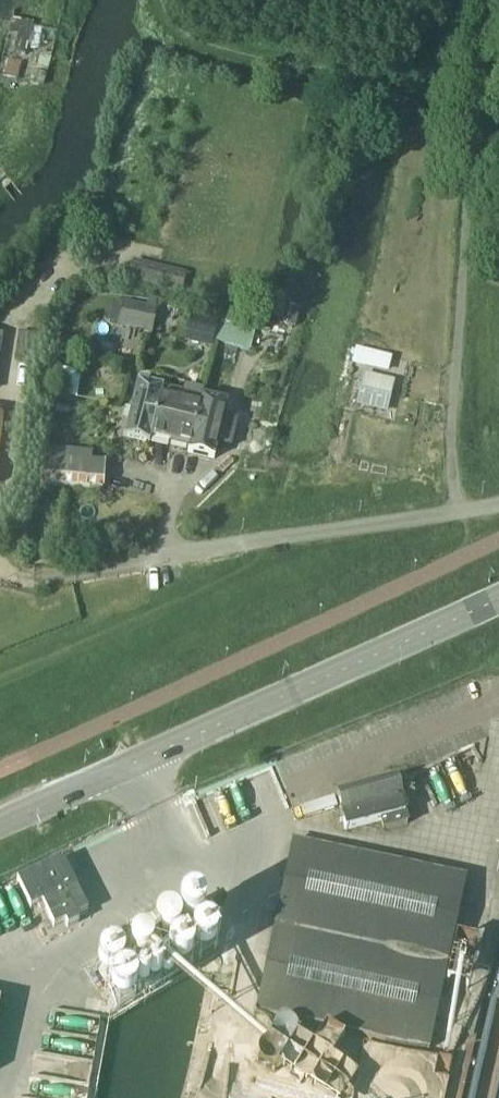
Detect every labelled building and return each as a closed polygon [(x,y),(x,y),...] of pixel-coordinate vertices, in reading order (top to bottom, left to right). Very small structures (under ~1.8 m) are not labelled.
[(182,279),(182,276),(183,273),(132,261),(127,281),(181,294),(185,279),(182,279)] [(151,332),(155,311),(147,310),(146,311),(115,305),(112,322),(120,324),(120,326),(151,332)] [(185,342),(212,348),(219,320),(192,313),(185,342)] [(254,335),(219,326),(214,343),(249,352),(254,335)] [(39,335),(18,333),(15,359),(36,362),(39,335)] [(90,342),(87,353),(97,355),(99,344),(90,342)] [(394,384),(362,377),(355,408),(387,415),(394,384)] [(149,440),(162,388),(136,382),(123,438),(148,444),(149,440)] [(188,450),(199,406),(201,398),(202,390),(183,386),(182,393),(169,445),(188,450)] [(169,445),(182,393),(162,388),(149,440),(169,445)] [(218,432),(225,404),(201,398),(199,406),(188,450),(187,454),(212,460),(217,439),(218,432)] [(43,451),(39,486),(103,490),(104,466),(87,465),(88,454),(43,451)] [(407,824),(395,782),(336,798),(341,818),(344,828),(344,829),(344,831),(380,822),(383,831),(407,824)] [(427,1050),(464,879),(291,842),(255,1013),(320,1027),(427,1050)] [(87,913),(62,860),(16,881),(30,910),(42,905),(53,929),(65,924),(67,928),(78,923),(76,918),(87,913)] [(179,978),(225,948),(195,902),(96,966),(114,993),(126,985),(133,994),(173,968),(179,978)]
